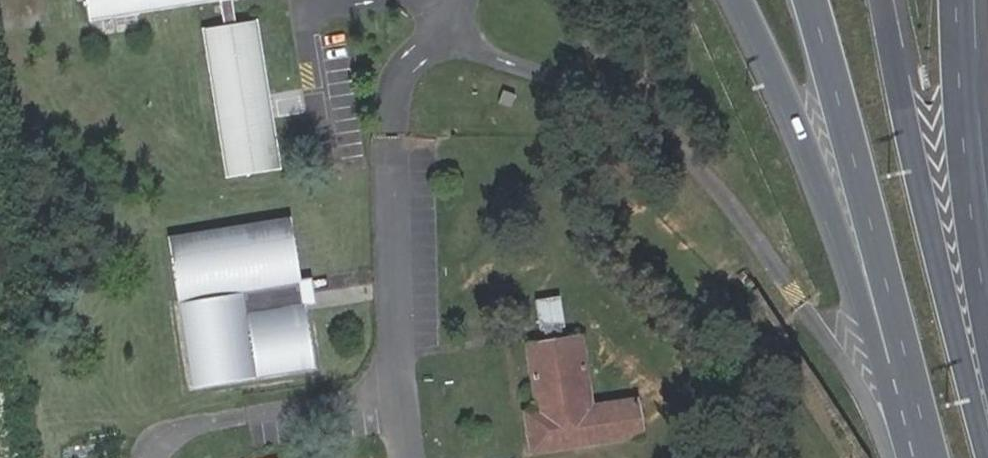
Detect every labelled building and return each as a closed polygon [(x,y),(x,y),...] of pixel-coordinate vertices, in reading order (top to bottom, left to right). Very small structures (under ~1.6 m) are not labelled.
[(219,0),(221,0),(85,0),(88,21),(219,0)] [(223,26),(234,24),(230,0),(221,0),(219,0),(223,26)] [(223,26),(200,29),(224,178),(280,169),(270,106),(256,20),(234,24),(223,26)] [(287,219),(167,238),(191,386),(311,368),(301,304),(297,282),(287,219)] [(308,280),(297,282),(301,304),(312,303),(310,292),(308,280)] [(557,297),(533,301),(537,330),(542,330),(557,327),(562,327),(557,297)] [(557,327),(542,330),(544,343),(559,341),(557,327)] [(535,424),(525,426),(529,454),(637,437),(633,402),(587,409),(577,338),(559,341),(544,343),(527,346),(534,413),(535,424)] [(524,415),(525,426),(535,424),(534,413),(524,415)]
